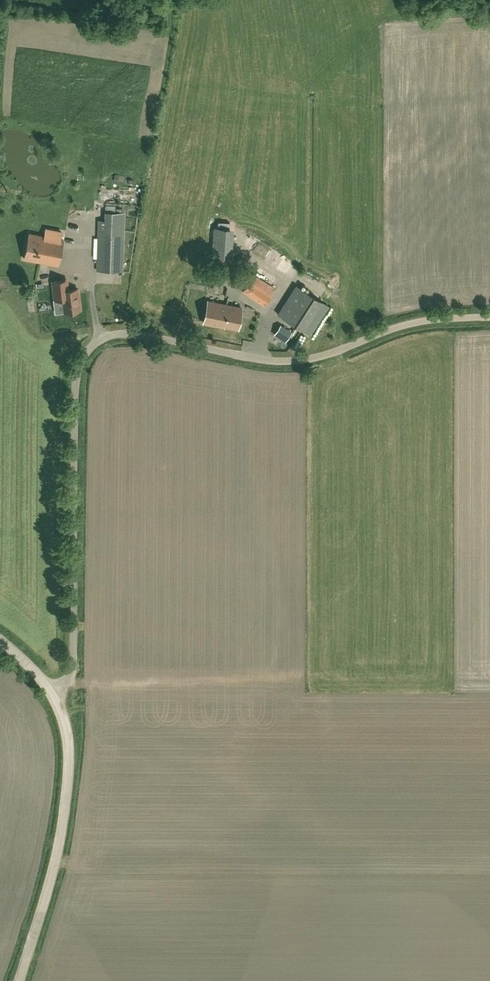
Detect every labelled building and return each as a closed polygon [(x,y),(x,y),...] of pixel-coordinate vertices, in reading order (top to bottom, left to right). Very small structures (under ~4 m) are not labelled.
[(139,195),(139,188),(128,187),(128,195),(139,195)] [(98,220),(98,237),(97,271),(123,271),(124,238),(125,212),(104,211),(104,220),(98,220)] [(50,216),(49,225),(69,227),(70,218),(50,216)] [(235,229),(214,228),(212,260),(233,261),(235,229)] [(63,240),(60,240),(29,234),(24,258),(58,265),(63,240)] [(254,275),(249,281),(271,295),(275,289),(254,275)] [(67,298),(67,290),(65,280),(52,282),(54,300),(62,299),(67,298)] [(264,305),(271,295),(249,281),(243,292),(264,305)] [(304,331),(322,302),(296,285),(277,314),(304,331)] [(67,298),(62,299),(64,312),(80,310),(77,289),(67,290),(67,298)] [(204,322),(219,325),(224,326),(224,325),(238,328),(242,308),(208,301),(204,322)] [(330,307),(322,302),(304,331),(312,335),(330,307)] [(280,325),(275,333),(286,341),(291,333),(280,325)]
